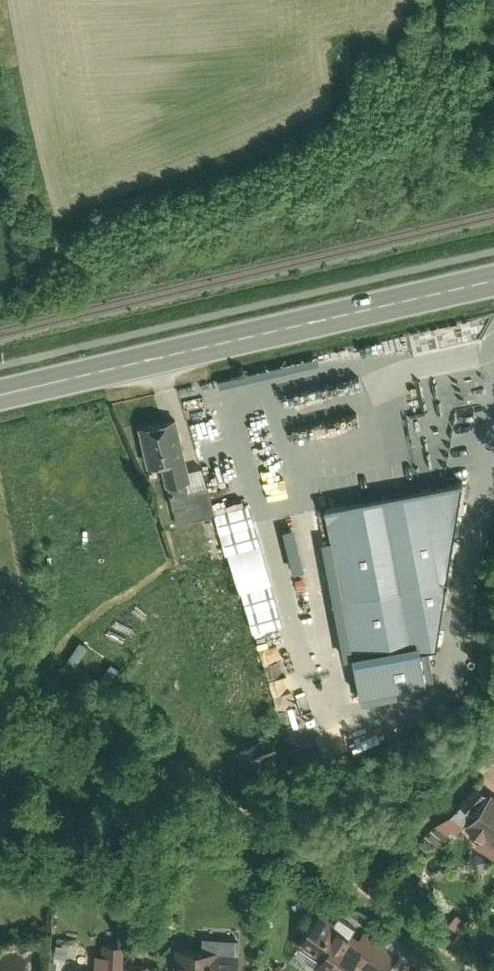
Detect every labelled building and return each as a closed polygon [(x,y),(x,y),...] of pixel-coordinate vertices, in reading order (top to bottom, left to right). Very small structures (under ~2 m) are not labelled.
[(417,492),(455,484),(447,444),(469,439),(465,416),(454,418),(451,405),(439,407),(442,420),(437,421),(435,412),(412,417),(414,426),(405,427),(417,492)] [(159,470),(163,491),(184,487),(189,492),(205,489),(199,465),(187,468),(175,416),(133,426),(144,474),(159,470)] [(324,530),(310,532),(314,554),(312,554),(333,668),(336,668),(340,688),(363,683),(368,710),(417,701),(427,690),(435,681),(436,669),(444,645),(468,482),(455,484),(417,492),(320,510),(324,530)] [(248,502),(215,509),(243,633),(275,626),(248,502)] [(254,744),(234,753),(244,773),(263,763),(261,759),(275,752),(269,739),(255,746),(254,744)] [(461,831),(486,799),(470,786),(445,818),(461,831)] [(489,795),(486,799),(461,831),(458,835),(472,846),(471,855),(483,864),(491,861),(493,863),(493,799),(489,795)] [(394,956),(361,933),(356,940),(318,913),(295,946),(318,962),(312,970),(348,970),(353,964),(362,970),(383,970),(394,956)] [(145,968),(118,966),(119,948),(99,946),(98,958),(91,958),(90,970),(145,970),(145,968)] [(170,970),(234,970),(234,956),(213,956),(213,952),(170,950),(170,970)]
